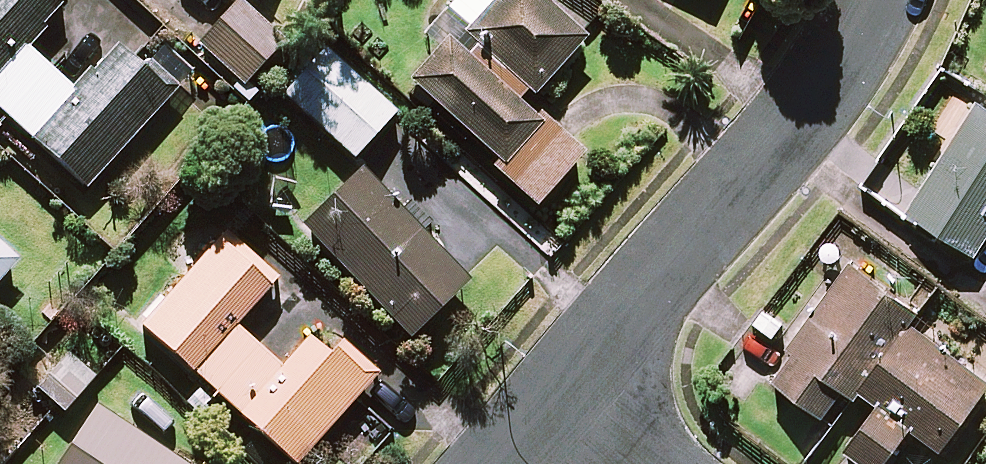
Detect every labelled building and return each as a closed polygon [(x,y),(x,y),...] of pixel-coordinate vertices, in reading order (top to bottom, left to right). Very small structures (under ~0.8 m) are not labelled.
[(54,0),(0,0),(0,111),(86,190),(193,74),(165,49),(144,71),(118,47),(74,95),(24,49),(62,7),(54,0)] [(542,0),(458,0),(425,36),(439,50),(410,83),(498,163),(492,169),(535,207),(581,157),(525,106),(585,40),(542,0)] [(285,41),(245,4),(203,50),(243,87),(285,41)] [(395,115),(325,51),(283,96),(353,160),(395,115)] [(974,104),(906,212),(974,255),(985,237),(985,111),(974,104)] [(466,286),(361,173),(303,227),(408,340),(466,286)] [(220,243),(143,328),(294,463),(296,463),(367,385),(313,337),(282,371),(237,330),(273,290),(220,243)] [(17,262),(0,247),(0,280),(17,262)] [(849,263),(767,379),(823,418),(844,388),(874,409),(844,451),(862,463),(884,463),(909,428),(940,450),(985,384),(985,378),(908,323),(917,311),(849,263)] [(94,377),(68,355),(38,391),(63,413),(94,377)] [(96,411),(61,463),(176,463),(96,411)]
